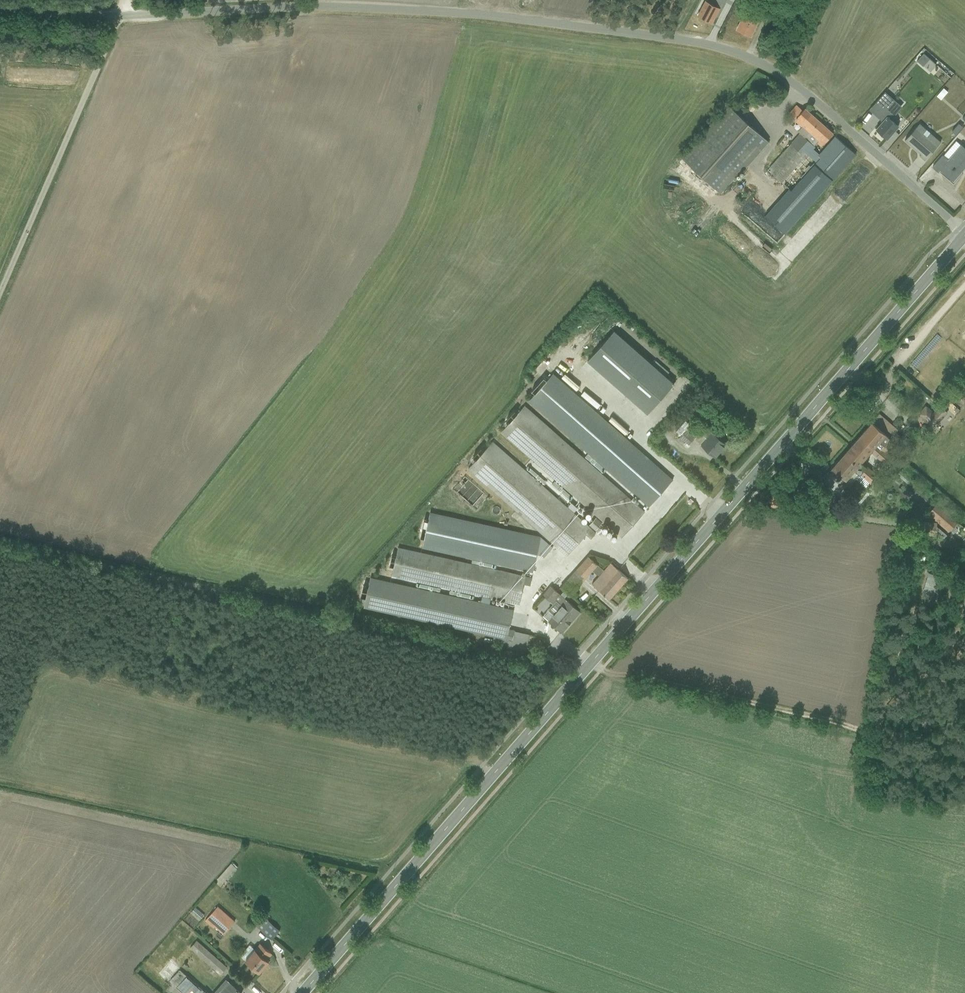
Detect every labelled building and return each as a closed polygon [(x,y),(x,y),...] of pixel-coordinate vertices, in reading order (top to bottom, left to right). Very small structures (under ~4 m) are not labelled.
[(722,4),(713,0),(706,0),(697,17),(711,25),(722,4)] [(736,31),(753,38),(759,20),(742,14),(736,31)] [(909,61),(925,76),(934,67),(917,52),(909,61)] [(901,65),(888,80),(894,85),(907,70),(901,65)] [(885,81),(881,91),(888,95),(893,84),(885,81)] [(937,99),(942,89),(935,86),(931,96),(937,99)] [(898,88),(887,101),(896,109),(902,103),(911,111),(917,104),(898,88)] [(727,106),(680,156),(718,192),(766,142),(727,106)] [(824,144),(834,134),(806,107),(797,118),(824,144)] [(964,115),(964,112),(962,110),(956,117),(960,121),(964,115)] [(887,139),(900,124),(889,114),(876,129),(887,139)] [(927,158),(942,141),(921,123),(906,139),(927,158)] [(950,132),(955,126),(952,123),(946,128),(950,132)] [(799,132),(765,169),(790,191),(765,217),(785,235),(858,155),(837,135),(821,152),(799,132)] [(964,169),(964,146),(962,142),(939,167),(954,181),(964,169)] [(852,169),(830,192),(838,200),(860,177),(852,169)] [(765,222),(758,229),(771,242),(778,235),(765,222)] [(676,379),(615,329),(589,360),(650,411),(676,379)] [(550,351),(544,357),(552,365),(558,360),(550,351)] [(552,371),(528,398),(649,504),(673,476),(552,371)] [(926,405),(918,414),(927,421),(926,422),(933,429),(948,413),(940,406),(934,412),(926,405)] [(523,408),(501,434),(620,537),(642,512),(523,408)] [(897,431),(898,429),(879,413),(845,453),(873,477),(876,474),(861,462),(870,451),(885,464),(892,456),(888,453),(903,436),(897,431)] [(695,437),(717,456),(729,443),(707,424),(695,437)] [(495,444),(470,471),(542,533),(563,556),(583,535),(589,541),(594,535),(495,444)] [(873,477),(845,453),(832,467),(837,471),(834,475),(838,479),(841,475),(850,483),(855,478),(865,486),(873,477)] [(773,494),(771,508),(784,510),(786,496),(773,494)] [(938,503),(929,513),(935,518),(934,520),(937,522),(949,532),(958,521),(938,503)] [(807,504),(806,510),(812,510),(811,513),(819,514),(820,506),(807,504)] [(542,533),(431,509),(423,547),(533,571),(542,533)] [(592,518),(585,521),(588,527),(595,524),(592,518)] [(918,535),(936,537),(937,522),(920,521),(918,535)] [(952,534),(960,537),(963,531),(954,528),(952,534)] [(396,550),(390,576),(517,606),(523,581),(396,550)] [(568,588),(594,561),(585,552),(559,579),(568,588)] [(609,598),(628,577),(612,562),(593,583),(609,598)] [(947,564),(944,571),(955,574),(957,567),(947,564)] [(928,575),(923,592),(933,595),(939,575),(927,571),(925,574),(928,575)] [(366,580),(359,611),(502,644),(509,613),(366,580)] [(561,633),(581,612),(553,587),(534,608),(561,633)] [(214,878),(219,881),(230,865),(224,862),(214,878)] [(219,905),(204,920),(221,936),(235,922),(219,905)] [(267,922),(259,930),(271,940),(278,932),(267,922)] [(197,944),(191,951),(221,977),(228,970),(197,944)] [(260,973),(270,961),(252,947),(242,958),(260,973)] [(227,978),(213,992),(243,992),(227,978)]
